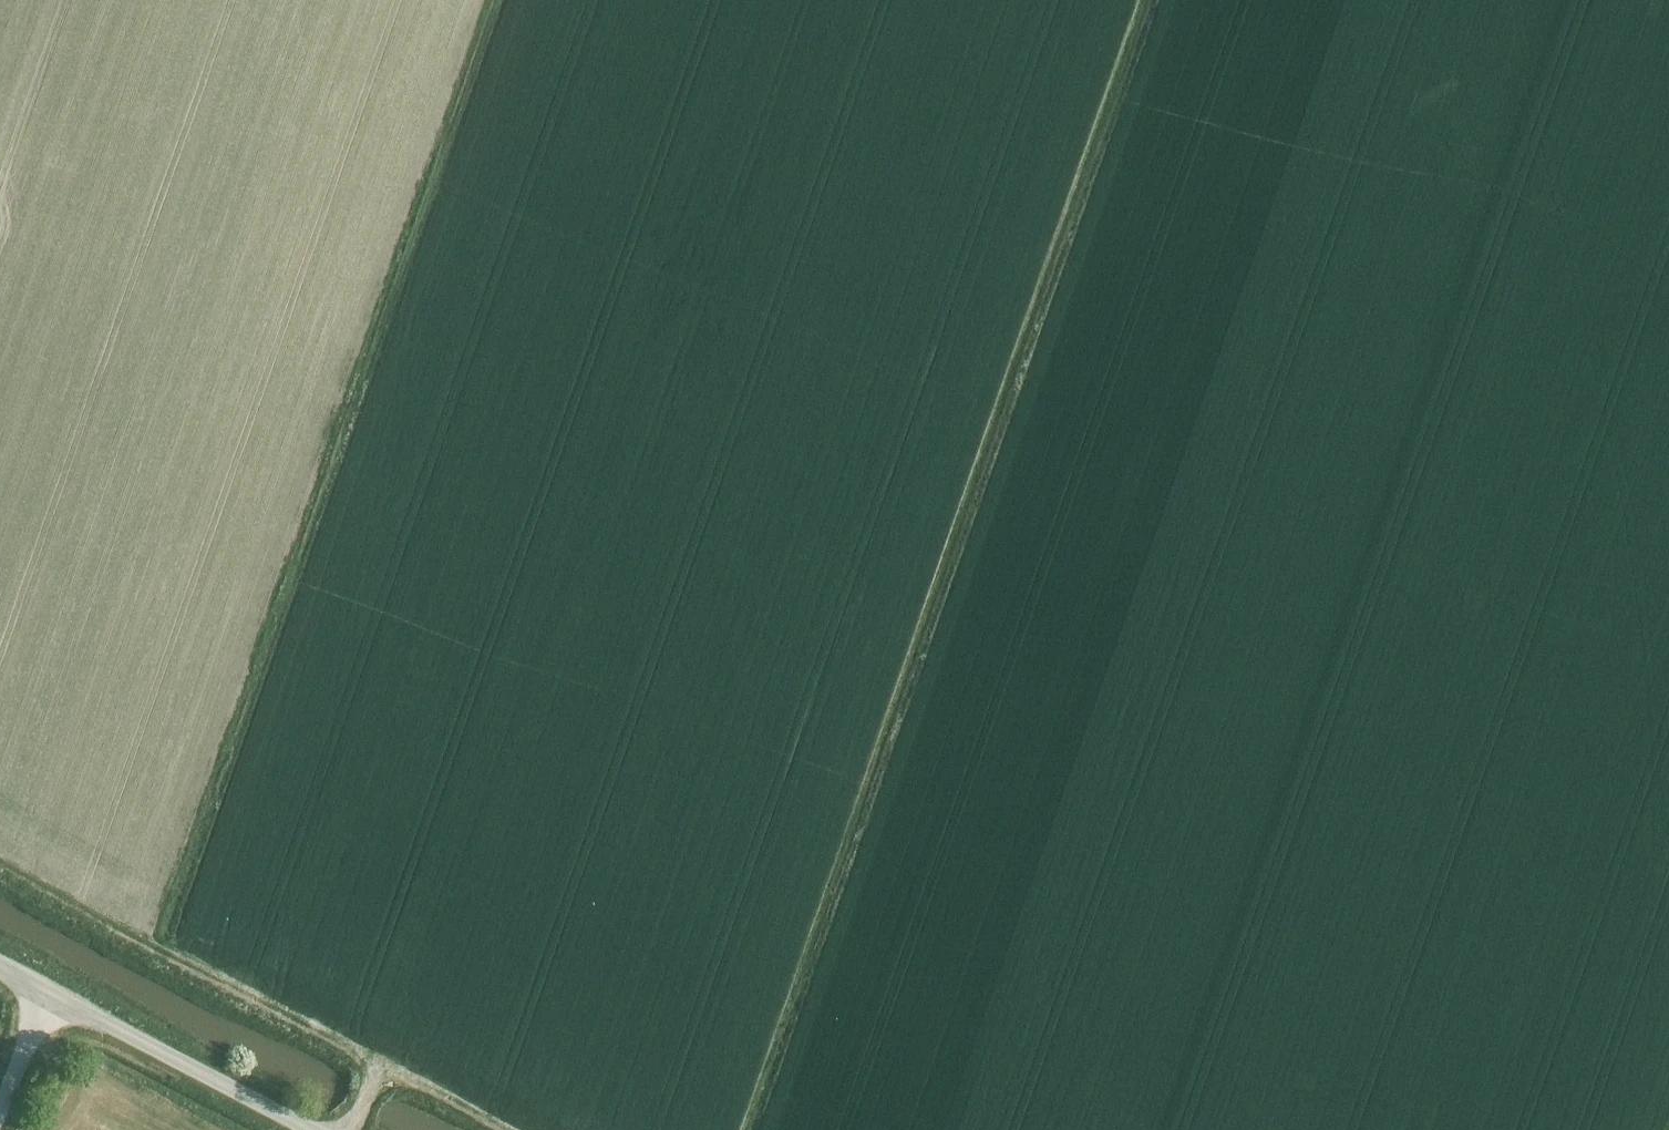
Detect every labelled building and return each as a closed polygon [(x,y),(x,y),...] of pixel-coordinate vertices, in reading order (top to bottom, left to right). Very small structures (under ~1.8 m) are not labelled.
[(47,1084),(38,1080),(31,1096),(41,1100),(47,1084)]
